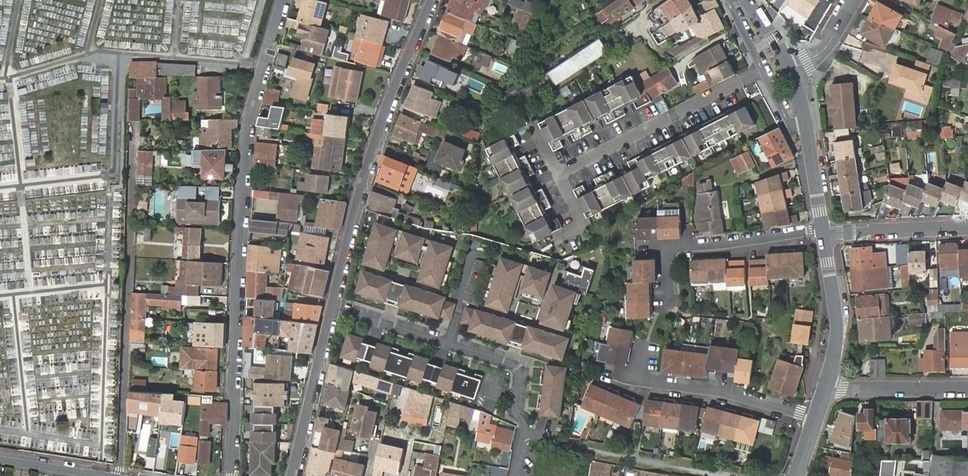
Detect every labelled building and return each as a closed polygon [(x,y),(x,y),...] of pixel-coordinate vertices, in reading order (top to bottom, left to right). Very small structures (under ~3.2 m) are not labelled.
[(322,27),(329,3),(321,0),(320,0),(305,0),(298,20),(322,27)] [(410,0),(409,0),(382,0),(378,13),(383,14),(383,15),(405,21),(410,0)] [(449,13),(471,22),(475,12),(481,15),(482,12),(456,0),(454,0),(449,13)] [(482,12),(484,8),(486,8),(490,0),(456,0),(482,12)] [(521,0),(511,0),(509,4),(518,7),(533,14),(537,7),(521,0)] [(597,14),(603,23),(610,19),(614,23),(634,9),(630,2),(634,0),(618,0),(597,14)] [(634,9),(647,0),(638,0),(635,2),(634,0),(630,2),(634,9)] [(675,20),(694,7),(690,0),(672,0),(656,10),(655,11),(650,16),(654,23),(658,21),(662,28),(675,20)] [(721,7),(718,0),(705,0),(703,2),(708,13),(716,9),(721,7)] [(877,2),(871,18),(895,28),(901,12),(877,2)] [(940,6),(936,14),(952,22),(959,25),(963,16),(940,6)] [(518,7),(511,24),(526,30),(533,14),(518,7)] [(694,7),(675,20),(682,30),(694,25),(702,22),(709,37),(726,29),(716,9),(708,13),(699,17),(694,7)] [(449,13),(439,34),(440,35),(457,42),(459,43),(461,44),(466,32),(472,34),(477,23),(474,22),(473,23),(471,22),(449,13)] [(952,22),(936,14),(934,19),(950,27),(952,22)] [(389,23),(363,16),(358,37),(362,38),(383,44),(389,23)] [(895,28),(871,18),(865,33),(877,38),(879,35),(891,39),(895,28)] [(322,27),(298,20),(296,27),(299,28),(302,29),(300,34),(307,36),(306,39),(305,38),(303,46),(302,50),(303,50),(322,55),(330,29),(322,27)] [(701,41),(709,37),(702,22),(694,25),(701,40),(701,41)] [(958,33),(939,23),(935,32),(943,37),(939,46),(949,50),(953,42),(958,33)] [(302,29),(299,28),(297,36),(305,38),(306,39),(307,36),(300,34),(302,29)] [(457,42),(440,35),(433,53),(452,61),(454,55),(459,43),(457,42)] [(383,46),(383,44),(362,38),(358,37),(357,37),(351,59),(356,60),(377,66),(378,64),(383,46)] [(676,51),(680,61),(711,42),(709,37),(701,41),(701,40),(676,51)] [(515,54),(519,41),(509,38),(505,51),(515,54)] [(609,51),(601,38),(549,72),(557,85),(609,51)] [(334,57),(340,58),(343,48),(341,47),(341,44),(337,43),(334,57)] [(459,43),(454,55),(460,58),(465,45),(461,44),(459,43)] [(720,44),(709,51),(718,67),(729,61),(729,60),(720,44)] [(941,67),(949,50),(939,46),(937,45),(929,63),(931,64),(941,67)] [(693,88),(697,95),(712,86),(736,73),(729,61),(718,67),(709,51),(694,58),(703,76),(704,75),(708,81),(703,83),(693,88)] [(289,56),(279,53),(276,63),(286,66),(289,56)] [(483,53),(477,64),(486,68),(491,57),(483,53)] [(318,63),(295,57),(288,73),(298,76),(292,97),(308,102),(318,63)] [(928,74),(931,64),(929,63),(917,59),(914,69),(928,74)] [(462,74),(430,60),(421,79),(441,87),(445,80),(457,85),(462,74)] [(921,92),(928,74),(914,69),(896,63),(890,82),(909,88),(921,92)] [(197,77),(197,66),(159,64),(134,64),(134,78),(136,78),(139,78),(146,78),(158,78),(168,77),(172,78),(197,77)] [(337,98),(343,68),(338,67),(331,97),(337,98)] [(363,71),(343,68),(337,98),(357,102),(363,71)] [(656,88),(658,90),(675,80),(668,69),(651,79),(656,88)] [(167,97),(168,77),(158,78),(146,78),(146,88),(139,88),(136,88),(136,99),(139,99),(164,98),(167,98),(167,97)] [(220,109),(219,77),(202,77),(200,77),(200,92),(198,92),(195,92),(195,110),(220,109)] [(587,99),(594,110),(634,87),(637,85),(633,77),(617,85),(587,99)] [(650,101),(648,99),(645,93),(656,88),(651,79),(637,85),(634,87),(594,110),(597,118),(603,115),(605,119),(607,123),(624,114),(622,110),(620,106),(634,99),(636,103),(638,107),(650,101)] [(945,86),(959,88),(960,80),(946,79),(945,86)] [(505,101),(523,89),(518,82),(500,94),(505,101)] [(836,128),(858,127),(854,82),(833,83),(834,100),(838,100),(839,113),(835,114),(836,128)] [(932,87),(924,84),(921,92),(909,88),(906,96),(927,102),(932,87)] [(435,93),(415,85),(407,106),(436,119),(443,102),(433,97),(435,93)] [(139,121),(139,101),(139,99),(136,99),(136,88),(131,87),(130,121),(139,121)] [(273,105),(278,106),(280,91),(268,88),(264,104),(273,105)] [(648,99),(659,93),(658,90),(656,88),(645,93),(648,99)] [(547,137),(590,112),(584,99),(568,107),(553,115),(539,122),(547,137)] [(622,110),(636,103),(634,99),(620,106),(622,110)] [(654,103),(658,112),(666,108),(662,99),(654,103)] [(109,113),(109,101),(93,100),(93,113),(109,113)] [(172,105),(172,101),(163,101),(163,121),(172,121),(172,105)] [(185,113),(185,106),(172,105),(172,121),(188,121),(188,113),(185,113)] [(287,107),(273,105),(271,118),(261,116),(259,125),(281,129),(287,107)] [(729,111),(740,132),(755,124),(749,112),(746,106),(738,111),(737,111),(735,108),(729,111)] [(728,138),(740,132),(729,111),(735,108),(734,107),(722,113),(724,117),(711,124),(709,120),(692,129),(694,133),(688,136),(697,154),(713,146),(728,138)] [(594,120),(590,112),(547,137),(554,150),(566,144),(563,140),(562,136),(570,132),(572,135),(574,140),(592,131),(590,126),(588,123),(594,120)] [(724,117),(722,113),(709,120),(711,124),(724,117)] [(437,129),(403,115),(395,134),(419,144),(421,139),(417,138),(421,129),(425,131),(434,135),(437,129)] [(603,115),(597,118),(594,120),(588,123),(590,126),(605,119),(603,115)] [(318,134),(346,138),(349,118),(337,116),(336,122),(334,133),(319,131),(320,125),(311,124),(309,133),(318,134)] [(334,133),(336,122),(321,120),(320,125),(319,131),(334,133)] [(238,130),(239,121),(213,121),(212,133),(203,132),(202,151),(211,151),(211,145),(221,145),(221,151),(227,151),(229,151),(229,130),(238,130)] [(163,133),(154,123),(148,129),(157,139),(163,133)] [(907,139),(923,137),(921,123),(905,125),(907,139)] [(263,127),(258,126),(257,134),(257,137),(269,138),(270,128),(263,127)] [(479,140),(482,133),(466,126),(462,137),(465,139),(466,139),(477,144),(479,140)] [(795,155),(781,126),(765,135),(757,139),(761,147),(764,146),(774,167),(795,156),(795,155)] [(938,138),(952,138),(952,126),(938,126),(938,138)] [(684,138),(688,136),(694,133),(692,129),(675,137),(677,142),(684,138)] [(562,136),(563,140),(572,135),(570,132),(562,136)] [(345,151),(346,138),(318,134),(309,133),(306,133),(306,137),(318,139),(317,147),(323,148),(345,151)] [(496,164),(496,166),(515,155),(511,148),(514,147),(520,144),(516,135),(488,149),(496,164)] [(693,156),(684,138),(677,142),(675,137),(658,146),(660,151),(646,157),(644,153),(626,162),(629,168),(631,171),(625,174),(635,193),(649,186),(647,180),(663,171),(678,164),(693,156)] [(838,160),(857,157),(854,139),(836,142),(838,160)] [(444,141),(436,161),(444,165),(444,166),(452,170),(452,168),(461,171),(466,160),(463,159),(467,150),(444,141)] [(256,153),(255,164),(266,166),(276,167),(277,146),(257,144),(256,153)] [(658,146),(644,153),(646,157),(660,151),(658,146)] [(343,171),(345,151),(323,148),(317,147),(314,168),(343,171)] [(559,150),(554,153),(558,160),(563,157),(559,150)] [(211,151),(202,151),(188,151),(187,166),(203,167),(201,178),(224,180),(225,172),(231,173),(231,165),(226,164),(227,151),(221,151),(211,151)] [(749,154),(738,159),(745,171),(756,166),(749,154)] [(410,191),(419,168),(415,167),(410,165),(397,159),(397,160),(384,155),(381,163),(386,165),(381,179),(401,187),(410,191)] [(511,195),(530,185),(526,177),(529,176),(535,173),(526,156),(520,159),(518,161),(515,155),(496,166),(503,179),(511,195)] [(144,156),(143,167),(152,167),(152,156),(144,156)] [(841,176),(859,174),(857,157),(838,160),(841,176)] [(745,171),(738,159),(733,161),(739,174),(745,171)] [(255,164),(255,172),(278,174),(279,167),(276,167),(266,166),(255,164)] [(143,177),(152,177),(152,167),(143,167),(143,177)] [(617,178),(622,176),(625,174),(631,171),(629,168),(615,175),(617,178)] [(590,192),(588,189),(586,183),(573,190),(588,217),(603,210),(617,202),(631,195),(622,176),(617,178),(615,175),(612,170),(595,178),(597,184),(599,187),(590,192)] [(590,170),(582,171),(583,180),(591,179),(590,170)] [(696,185),(698,171),(689,176),(688,184),(696,185)] [(759,183),(761,196),(784,191),(782,183),(789,181),(788,172),(759,183)] [(329,176),(307,174),(306,182),(298,181),(297,190),(327,194),(329,176)] [(843,194),(861,191),(859,174),(841,176),(843,194)] [(142,185),(143,185),(151,186),(152,177),(143,177),(142,185)] [(700,225),(700,237),(725,234),(719,191),(716,191),(714,180),(711,180),(711,184),(702,185),(697,225),(700,225)] [(965,188),(949,182),(945,189),(941,200),(958,205),(960,199),(965,188)] [(941,200),(945,189),(929,183),(926,190),(922,201),(938,207),(941,200)] [(597,184),(588,189),(590,192),(599,187),(597,184)] [(885,202),(901,208),(904,201),(908,191),(891,184),(885,202)] [(904,201),(919,207),(922,201),(926,190),(911,184),(908,191),(904,201)] [(196,187),(181,186),(180,220),(220,221),(221,187),(208,187),(207,199),(196,199),(196,187)] [(534,192),(531,188),(513,198),(520,213),(528,228),(535,241),(562,227),(557,217),(551,220),(548,222),(542,210),(545,209),(551,206),(542,188),(536,191),(534,192)] [(369,208),(422,225),(422,222),(420,220),(421,217),(400,211),(401,208),(395,206),(397,198),(373,190),(369,208)] [(761,196),(765,213),(787,208),(786,200),(793,198),(791,190),(784,191),(761,196)] [(869,190),(861,191),(843,194),(846,211),(864,209),(864,208),(863,202),(870,201),(869,190)] [(302,196),(269,192),(268,198),(280,200),(277,219),(298,222),(301,206),(302,196)] [(136,200),(136,209),(146,209),(146,200),(136,200)] [(342,230),(349,204),(323,202),(316,227),(339,230),(342,230)] [(768,228),(799,224),(797,217),(789,218),(787,208),(765,213),(768,228)] [(548,222),(551,220),(545,209),(542,210),(548,222)] [(681,209),(659,210),(660,219),(661,238),(682,237),(682,222),(681,209)] [(469,221),(457,218),(455,230),(467,232),(469,221)] [(638,220),(639,239),(648,239),(661,238),(660,219),(638,220)] [(270,222),(251,220),(251,232),(290,236),(290,231),(291,224),(285,224),(270,222)] [(419,261),(423,249),(424,249),(429,250),(420,280),(442,287),(455,246),(400,228),(399,228),(378,221),(365,262),(387,269),(396,240),(402,242),(398,254),(419,261)] [(300,233),(301,225),(291,224),(290,231),(300,233)] [(201,260),(203,229),(186,228),(186,235),(184,259),(201,260)] [(330,236),(302,232),(298,260),(326,264),(330,236)] [(960,251),(959,244),(949,245),(950,246),(940,247),(941,270),(960,269),(960,251)] [(271,247),(250,245),(249,270),(267,271),(277,272),(278,272),(281,248),(271,247)] [(910,253),(910,245),(899,246),(900,263),(905,263),(905,265),(911,265),(910,253)] [(852,249),(853,269),(886,267),(885,253),(873,254),(872,248),(852,249)] [(785,251),(786,278),(804,277),(803,254),(796,255),(796,250),(785,251)] [(769,279),(786,278),(785,251),(775,251),(775,256),(768,256),(768,261),(769,279)] [(960,251),(960,269),(960,274),(960,276),(967,276),(967,251),(960,251)] [(926,252),(910,253),(911,265),(911,273),(926,272),(926,252)] [(510,311),(522,274),(528,276),(524,289),(545,295),(552,271),(504,256),(502,261),(488,304),(510,311)] [(710,259),(711,284),(728,283),(727,263),(727,260),(722,261),(721,258),(710,259)] [(692,262),(693,285),(711,284),(710,259),(698,260),(697,262),(692,262)] [(648,260),(636,260),(637,283),(652,282),(656,282),(656,260),(648,260)] [(769,279),(768,261),(751,261),(752,285),(770,284),(769,279)] [(180,295),(200,296),(201,286),(224,287),(225,264),(190,262),(189,285),(181,285),(180,295)] [(728,291),(747,290),(747,285),(745,262),(727,263),(728,283),(728,286),(728,291)] [(290,289),(293,264),(287,263),(286,266),(286,272),(285,281),(284,286),(284,288),(290,289)] [(297,291),(302,265),(293,264),(290,289),(297,291)] [(331,271),(329,271),(314,266),(302,265),(297,291),(300,292),(325,298),(331,271)] [(579,292),(589,295),(597,270),(582,265),(579,273),(571,271),(566,285),(556,282),(544,321),(567,328),(579,292)] [(911,265),(905,265),(905,268),(903,268),(904,278),(912,277),(911,273),(911,265)] [(886,267),(853,269),(854,290),(886,287),(886,267)] [(267,271),(249,270),(247,298),(266,298),(267,271)] [(447,296),(407,283),(406,285),(394,281),(395,279),(365,270),(358,290),(388,300),(389,298),(401,301),(401,304),(441,317),(441,315),(451,318),(456,304),(446,300),(447,296)] [(286,272),(280,272),(278,272),(278,281),(285,281),(286,272)] [(904,278),(904,290),(912,289),(912,277),(904,278)] [(637,283),(626,283),(627,301),(650,300),(650,295),(653,295),(652,282),(637,283)] [(145,331),(147,304),(147,293),(134,293),(133,331),(145,331)] [(147,293),(147,304),(180,306),(181,304),(203,305),(204,296),(200,296),(180,295),(147,293)] [(858,297),(860,318),(885,316),(885,313),(879,313),(878,304),(884,303),(884,300),(884,295),(858,297)] [(938,304),(938,295),(927,295),(927,304),(938,304)] [(266,298),(257,298),(257,317),(275,319),(284,320),(285,312),(276,311),(276,299),(266,298)] [(885,316),(890,316),(891,316),(890,299),(884,300),(884,303),(878,304),(879,313),(885,313),(885,316)] [(650,300),(627,301),(627,319),(651,318),(651,313),(653,312),(653,300),(650,300)] [(296,313),(285,312),(284,320),(319,325),(323,307),(298,304),(296,313)] [(961,311),(961,304),(938,307),(939,313),(945,312),(961,311)] [(571,338),(531,325),(530,326),(518,322),(519,321),(478,308),(477,310),(467,307),(462,321),(473,325),(472,329),(512,342),(513,339),(525,343),(524,346),(564,359),(571,338)] [(812,312),(802,311),(798,311),(796,326),(811,328),(812,312)] [(924,324),(924,314),(908,315),(909,325),(924,324)] [(312,353),(319,325),(284,320),(275,319),(257,317),(247,316),(246,346),(267,348),(269,333),(293,335),(291,351),(312,353)] [(885,316),(860,318),(862,342),(892,340),(890,316),(885,316)] [(226,350),(227,324),(202,323),(201,331),(210,331),(209,348),(226,350)] [(634,331),(627,329),(611,326),(607,343),(633,349),(635,337),(632,337),(634,331)] [(811,328),(796,326),(794,342),(809,344),(811,328)] [(945,331),(945,328),(941,329),(936,329),(937,336),(936,351),(926,351),(926,359),(922,359),(922,369),(926,369),(945,370),(944,351),(946,351),(945,331)] [(145,343),(145,331),(133,331),(133,341),(145,343)] [(430,362),(431,358),(411,351),(409,356),(399,352),(400,348),(380,341),(379,346),(363,341),(365,336),(351,332),(343,355),(357,360),(359,356),(374,361),(373,365),(424,381),(425,377),(441,382),(439,386),(454,391),(476,398),(484,374),(477,372),(476,377),(465,374),(467,369),(447,363),(445,367),(430,362)] [(955,337),(951,338),(950,367),(967,367),(967,344),(955,344),(955,337)] [(633,349),(607,343),(604,361),(626,366),(627,361),(631,361),(633,349)] [(688,375),(693,376),(697,346),(684,344),(683,352),(680,378),(687,379),(688,375)] [(693,380),(701,381),(702,377),(708,377),(709,373),(712,348),(697,346),(693,376),(693,380)] [(219,351),(178,347),(176,370),(192,371),(199,372),(218,373),(219,351)] [(712,348),(709,373),(717,374),(718,369),(724,370),(727,349),(712,347),(712,348)] [(727,349),(724,370),(729,371),(729,376),(738,377),(740,359),(741,351),(727,349)] [(667,350),(666,360),(664,371),(671,372),(671,377),(680,378),(683,352),(667,350)] [(244,376),(244,377),(263,378),(271,379),(280,379),(292,380),(292,355),(268,353),(268,359),(273,359),(273,369),(268,368),(252,367),(252,352),(245,352),(245,366),(244,376)] [(781,359),(773,383),(775,384),(774,388),(793,394),(795,390),(797,391),(804,368),(803,367),(805,355),(798,355),(795,364),(781,359)] [(374,361),(359,356),(357,360),(373,365),(374,361)] [(740,359),(738,377),(737,385),(743,386),(744,381),(752,382),(755,361),(740,359)] [(394,383),(331,364),(330,369),(354,375),(353,380),(392,392),(394,383)] [(562,416),(568,366),(549,364),(548,370),(544,369),(542,383),(546,384),(545,394),(541,394),(539,407),(543,407),(543,413),(562,416)] [(354,375),(330,369),(327,382),(337,385),(337,386),(351,389),(353,380),(354,375)] [(217,391),(218,373),(199,372),(192,371),(192,389),(217,391)] [(441,382),(425,377),(424,381),(439,386),(441,382)] [(584,403),(601,411),(611,388),(601,384),(594,381),(584,403)] [(256,398),(256,405),(270,405),(271,405),(286,405),(286,398),(289,398),(289,390),(286,390),(286,382),(280,382),(271,382),(263,382),(256,382),(256,390),(254,390),(254,398),(256,398)] [(348,400),(350,392),(351,389),(337,386),(337,385),(327,382),(322,405),(335,408),(336,405),(347,407),(348,402),(348,400)] [(398,393),(400,385),(394,383),(392,392),(398,393)] [(601,411),(617,419),(626,399),(618,396),(620,392),(611,388),(601,411)] [(134,408),(163,410),(165,396),(165,394),(131,391),(130,411),(134,412),(134,408)] [(428,425),(435,395),(420,391),(417,401),(407,398),(402,419),(428,425)] [(626,399),(617,419),(633,426),(634,422),(641,405),(634,402),(636,399),(628,395),(626,399)] [(163,410),(163,415),(185,417),(187,397),(183,397),(182,402),(178,402),(178,398),(165,396),(163,410)] [(202,397),(190,396),(189,403),(201,405),(202,397)] [(214,397),(204,396),(201,434),(210,435),(211,421),(228,423),(229,404),(224,404),(214,404),(214,397)] [(649,401),(646,423),(663,425),(667,398),(656,397),(656,402),(649,401)] [(667,398),(663,425),(680,428),(683,405),(676,404),(676,400),(667,398)] [(458,427),(461,410),(462,404),(450,400),(446,425),(458,427)] [(683,405),(680,428),(698,430),(698,429),(701,407),(694,406),(694,402),(684,400),(683,405)] [(933,401),(914,401),(914,417),(932,417),(933,401)] [(369,406),(359,404),(354,429),(361,431),(373,433),(377,412),(368,411),(369,406)] [(475,419),(479,409),(462,404),(461,410),(465,412),(463,415),(475,419)] [(256,405),(255,405),(255,412),(253,412),(253,423),(255,423),(269,423),(275,423),(277,423),(277,413),(275,413),(275,405),(271,405),(270,405),(256,405)] [(703,430),(720,435),(727,409),(717,406),(716,410),(709,408),(703,430)] [(942,408),(940,425),(967,428),(967,410),(942,408)] [(727,409),(720,435),(737,439),(743,417),(736,415),(737,411),(727,409)] [(878,440),(878,429),(874,429),(874,409),(866,409),(866,413),(860,413),(859,429),(866,429),(866,439),(878,440)] [(489,415),(483,413),(480,428),(486,429),(489,415)] [(743,417),(737,439),(754,444),(758,431),(760,422),(753,420),(754,416),(744,413),(743,417)] [(855,425),(856,415),(841,413),(835,431),(842,432),(842,431),(843,430),(844,429),(845,428),(846,427),(847,427),(847,426),(848,426),(849,425),(850,425),(851,425),(852,425),(853,425),(854,425),(855,425)] [(909,419),(878,419),(878,429),(878,440),(878,442),(909,442),(909,419)] [(277,442),(277,431),(275,431),(275,423),(269,423),(255,423),(255,431),(253,431),(253,441),(277,442)] [(831,444),(852,446),(855,425),(854,425),(853,425),(852,425),(851,425),(850,425),(849,425),(848,426),(847,426),(847,427),(846,427),(845,428),(844,429),(843,430),(842,431),(842,432),(835,431),(831,444)] [(326,428),(321,449),(334,451),(336,452),(337,450),(339,439),(341,431),(326,428)] [(514,441),(514,439),(515,433),(495,429),(494,438),(514,441)] [(587,430),(583,439),(588,439),(592,432),(589,431),(587,430)] [(157,458),(156,460),(164,461),(167,438),(160,436),(159,442),(157,458)] [(199,439),(184,436),(180,461),(195,463),(199,439)] [(512,452),(514,441),(494,438),(492,448),(512,452)] [(353,442),(339,439),(337,450),(343,451),(351,452),(353,442)] [(147,457),(157,458),(159,442),(150,440),(147,457)] [(276,442),(254,441),(253,462),(254,462),(254,471),(262,472),(262,474),(272,475),(272,464),(272,462),(273,456),(276,456),(276,442)] [(735,441),(734,447),(749,450),(750,444),(735,441)] [(201,444),(199,467),(209,468),(211,445),(201,444)] [(440,463),(442,447),(436,446),(435,454),(426,453),(425,458),(428,459),(427,468),(418,466),(416,475),(438,475),(440,463)] [(334,451),(312,447),(307,471),(318,473),(328,475),(332,458),(335,459),(336,452),(334,451)] [(930,454),(929,458),(929,464),(928,475),(967,475),(967,459),(930,454)] [(832,475),(853,475),(855,463),(855,460),(826,457),(824,475),(832,475)] [(366,465),(341,460),(335,459),(331,475),(363,475),(366,465)] [(613,465),(593,460),(590,475),(593,475),(611,475),(613,465)] [(641,470),(622,466),(620,475),(641,475),(641,470)]
